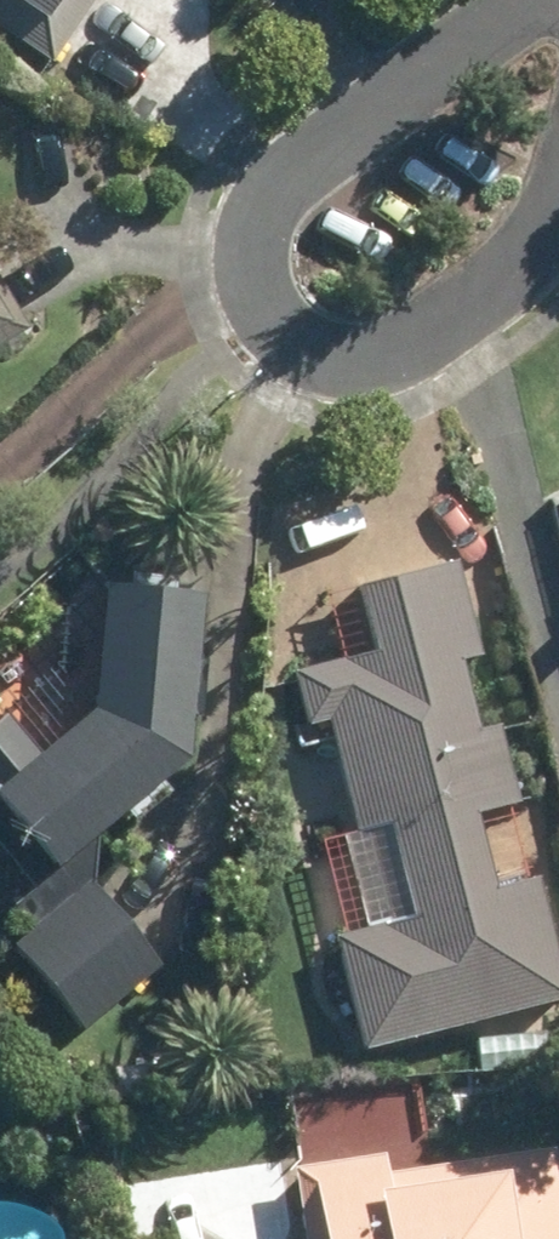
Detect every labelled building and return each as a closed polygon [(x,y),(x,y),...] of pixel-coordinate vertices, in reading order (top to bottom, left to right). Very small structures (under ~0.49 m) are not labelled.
[(48,60),(90,0),(0,0),(0,27),(48,60)] [(25,322),(0,281),(0,338),(25,322)] [(478,654),(469,623),(453,563),(354,590),(370,650),(312,665),(287,672),(302,730),(328,723),(356,826),(340,831),(365,925),(328,935),(358,1049),(412,1034),(558,994),(558,956),(497,726),(478,731),(459,660),(478,654)] [(0,778),(0,779),(0,806),(50,868),(180,761),(195,592),(96,583),(83,710),(34,751),(0,710),(0,778)] [(81,879),(4,944),(75,1029),(152,963),(81,879)] [(552,1025),(473,1032),(477,1070),(555,1064),(552,1025)] [(299,1158),(310,1238),(558,1238),(558,1151),(384,1176),(380,1147),(299,1158)]
